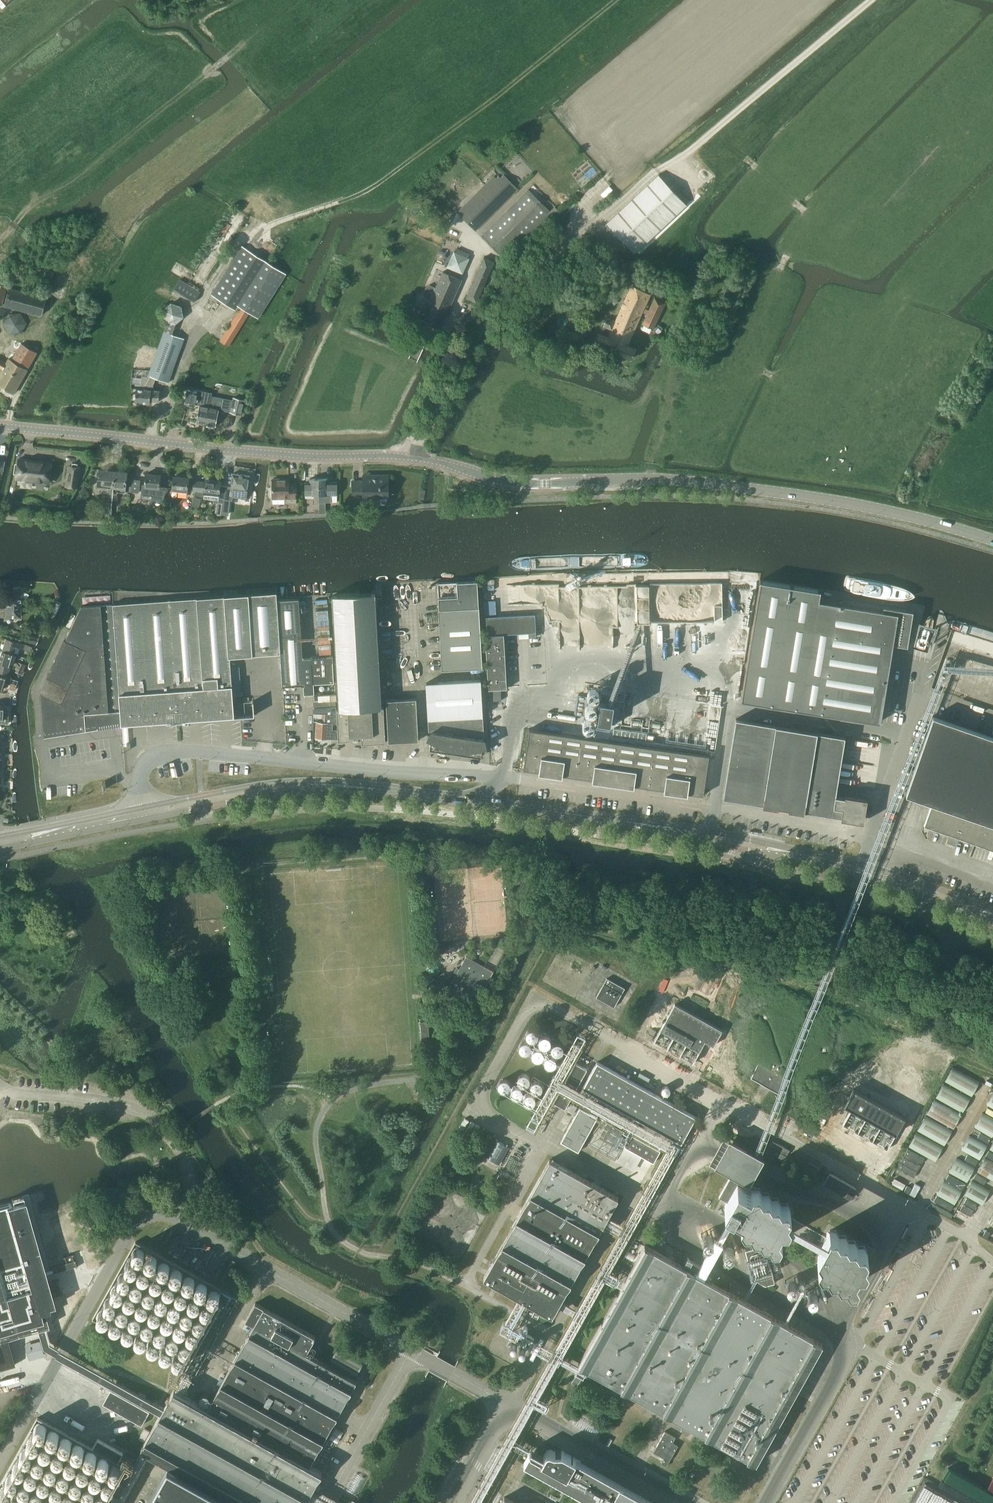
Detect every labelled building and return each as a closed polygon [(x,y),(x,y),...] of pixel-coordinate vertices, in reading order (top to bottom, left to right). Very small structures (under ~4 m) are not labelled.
[(607,223),(635,252),(680,210),(687,204),(659,174),(607,223)] [(460,210),(477,228),(512,194),(495,176),(460,210)] [(484,233),(506,256),(549,214),(547,212),(527,192),(484,233)] [(550,209),(547,212),(549,214),(550,216),(558,209),(554,205),(550,209)] [(235,308),(240,302),(267,261),(243,246),(212,294),(235,308)] [(466,297),(477,302),(495,261),(485,257),(466,297)] [(267,260),(267,261),(240,302),(260,315),(287,272),(267,260)] [(418,302),(407,325),(422,331),(426,322),(441,328),(446,317),(463,279),(446,272),(444,271),(443,272),(438,285),(437,286),(432,299),(429,307),(418,302)] [(174,288),(195,301),(201,291),(180,279),(174,288)] [(595,342),(632,358),(636,349),(627,345),(650,293),(633,286),(617,321),(608,316),(604,325),(613,329),(609,337),(600,332),(595,342)] [(4,306),(39,316),(42,314),(47,298),(9,287),(4,306)] [(643,324),(653,328),(666,301),(655,296),(649,310),(646,308),(644,313),(647,314),(643,324)] [(166,320),(176,324),(184,317),(182,306),(172,302),(164,309),(166,320)] [(221,340),(229,345),(250,312),(241,307),(221,340)] [(4,324),(10,334),(22,334),(28,323),(21,313),(9,313),(4,324)] [(168,381),(184,338),(164,331),(150,369),(146,370),(145,376),(142,376),(141,389),(136,389),(135,401),(150,402),(150,400),(159,401),(160,390),(153,390),(153,386),(152,385),(155,377),(168,381)] [(0,340),(0,344),(6,347),(2,355),(8,358),(9,358),(8,358),(11,352),(15,354),(21,343),(16,339),(1,339),(0,340)] [(8,358),(6,363),(0,360),(0,368),(2,369),(0,373),(0,386),(13,393),(37,352),(21,343),(15,354),(11,352),(8,358),(9,358),(8,358)] [(188,389),(185,403),(200,406),(197,422),(206,424),(212,396),(213,392),(198,390),(198,391),(188,389)] [(212,396),(206,424),(215,426),(219,409),(230,411),(233,400),(224,399),(212,396)] [(233,400),(230,411),(242,414),(245,400),(233,397),(233,400)] [(38,484),(45,485),(47,484),(47,482),(49,482),(52,462),(19,458),(17,478),(36,481),(36,483),(38,484)] [(67,485),(78,486),(80,467),(69,466),(67,485)] [(96,482),(96,488),(108,489),(107,495),(104,495),(103,507),(106,507),(105,516),(110,516),(111,508),(112,504),(116,470),(99,468),(98,483),(96,482)] [(116,470),(112,504),(116,504),(117,502),(118,492),(126,492),(126,488),(128,471),(116,470)] [(142,485),(141,495),(153,496),(153,499),(162,500),(167,487),(160,486),(161,474),(145,473),(145,485),(142,485)] [(223,503),(221,514),(229,515),(231,500),(232,500),(233,496),(247,498),(250,475),(233,473),(231,486),(226,486),(224,499),(224,503),(223,503)] [(353,499),(365,498),(365,496),(375,496),(376,501),(388,501),(388,496),(389,496),(389,474),(379,474),(379,477),(364,477),(364,480),(353,480),(353,499)] [(178,492),(188,493),(189,478),(174,476),(172,488),(178,489),(178,492)] [(273,494),(273,502),(296,502),(297,483),(289,483),(289,477),(273,477),(273,488),(272,488),(272,495),(273,494)] [(310,481),(305,481),(305,494),(314,494),(315,507),(315,513),(320,513),(319,507),(319,477),(310,477),(310,481)] [(329,477),(319,477),(319,507),(320,513),(326,513),(326,502),(331,502),(331,493),(337,493),(337,481),(329,481),(329,477)] [(204,493),(204,498),(219,500),(219,498),(221,485),(221,482),(206,480),(205,482),(204,493)] [(131,493),(140,494),(141,482),(132,481),(131,493)] [(194,481),(193,491),(204,493),(205,482),(194,481)] [(81,493),(78,499),(84,503),(87,497),(81,493)] [(483,668),(478,580),(437,583),(442,670),(483,668)] [(908,645),(913,612),(913,610),(883,605),(882,609),(819,598),(821,588),(760,580),(742,699),(880,721),(893,643),(908,645)] [(20,587),(6,587),(5,606),(0,606),(0,616),(5,616),(5,617),(19,618),(20,612),(20,587)] [(277,592),(170,599),(179,720),(234,716),(234,715),(229,716),(228,706),(234,706),(230,656),(281,653),(277,600),(277,599),(277,592)] [(339,709),(383,707),(377,593),(372,593),(333,595),(339,709)] [(300,598),(277,600),(281,653),(283,686),(285,686),(295,685),(304,685),(303,657),(300,598)] [(113,604),(122,723),(122,724),(176,720),(179,720),(170,599),(114,604),(113,604)] [(122,723),(113,604),(102,605),(102,604),(82,605),(41,691),(41,692),(45,736),(86,730),(86,729),(87,729),(88,730),(109,727),(109,725),(122,723)] [(536,614),(485,617),(490,701),(502,700),(501,689),(507,689),(504,634),(529,633),(529,637),(537,637),(536,614)] [(39,632),(41,625),(34,623),(32,630),(39,632)] [(5,638),(1,650),(13,653),(15,646),(31,651),(32,646),(16,641),(5,638)] [(0,654),(0,662),(9,664),(13,653),(1,650),(0,654)] [(334,655),(312,656),(314,693),(314,707),(335,706),(336,706),(336,699),(338,699),(336,657),(334,657),(334,655)] [(5,677),(6,676),(9,664),(0,662),(0,675),(5,677)] [(17,666),(14,672),(22,675),(24,669),(17,666)] [(2,689),(4,682),(10,684),(9,689),(15,690),(18,680),(6,676),(5,677),(0,675),(0,688),(2,689)] [(484,738),(481,679),(446,681),(426,682),(429,731),(432,731),(430,749),(446,751),(482,756),(484,738)] [(598,688),(592,725),(610,728),(615,691),(598,688)] [(579,694),(575,713),(585,715),(588,695),(579,694)] [(388,742),(418,741),(417,699),(387,700),(388,742)] [(8,724),(9,710),(2,710),(2,706),(0,705),(0,723),(8,724)] [(335,706),(314,707),(314,712),(325,712),(324,722),(317,722),(316,737),(329,738),(329,728),(334,728),(335,706)] [(383,707),(339,709),(337,709),(338,728),(338,738),(338,740),(351,740),(350,735),(361,735),(361,743),(383,742),(385,742),(384,706),(383,707)] [(906,794),(932,803),(925,824),(953,834),(959,836),(976,842),(992,848),(992,736),(933,715),(906,794)] [(736,719),(724,798),(764,804),(779,806),(789,808),(805,811),(842,816),(862,820),(866,800),(845,796),(836,795),(836,792),(838,784),(841,760),(845,737),(845,736),(736,719)] [(548,732),(529,729),(524,769),(542,771),(548,732)] [(566,734),(548,732),(542,771),(560,774),(566,734)] [(584,737),(566,734),(560,774),(578,777),(584,737)] [(602,740),(584,737),(578,777),(596,779),(602,740)] [(620,742),(602,740),(596,779),(614,782),(620,742)] [(632,784),(637,745),(620,742),(614,782),(632,784)] [(655,747),(637,745),(632,784),(650,787),(655,747)] [(673,750),(655,747),(650,787),(668,790),(673,750)] [(691,752),(673,750),(668,790),(685,792),(691,752)] [(709,755),(691,752),(685,792),(704,795),(709,755)] [(494,972),(467,957),(460,969),(457,968),(454,973),(457,974),(447,991),(475,1006),(494,972)] [(614,1007),(625,988),(607,978),(597,997),(614,1007)] [(713,1047),(723,1030),(714,1025),(675,1003),(675,1004),(654,1042),(655,1043),(693,1064),(705,1043),(713,1047)] [(429,1021),(421,1021),(423,1046),(431,1046),(429,1021)] [(697,1116),(620,1073),(598,1061),(591,1073),(583,1087),(599,1096),(592,1109),(622,1126),(630,1114),(675,1139),(682,1143),(697,1116)] [(566,1109),(585,1073),(588,1068),(576,1062),(570,1073),(554,1102),(566,1109)] [(781,1094),(789,1080),(759,1063),(754,1073),(751,1077),(761,1083),(781,1094)] [(972,1097),(981,1082),(954,1067),(946,1082),(972,1097)] [(964,1113),(972,1099),(945,1083),(936,1098),(964,1113)] [(852,1109),(843,1124),(887,1149),(905,1117),(854,1088),(844,1105),(852,1109)] [(954,1129),(963,1115),(935,1100),(927,1115),(954,1129)] [(579,1152),(599,1117),(580,1107),(561,1142),(579,1152)] [(983,1114),(975,1128),(992,1138),(992,1119),(983,1114)] [(945,1146),(953,1131),(926,1116),(918,1132),(945,1146)] [(936,1162),(944,1147),(917,1132),(909,1148),(936,1162)] [(980,1132),(977,1138),(988,1144),(991,1138),(980,1132)] [(654,1163),(661,1150),(632,1133),(625,1146),(654,1163)] [(981,1160),(989,1146),(971,1136),(963,1150),(981,1160)] [(865,1268),(868,1262),(865,1257),(868,1251),(865,1246),(859,1246),(855,1240),(849,1240),(846,1235),(840,1235),(837,1230),(830,1230),(791,1208),(787,1203),(781,1203),(778,1198),(772,1198),(769,1192),(763,1192),(760,1187),(753,1187),(751,1191),(743,1186),(745,1182),(750,1184),(764,1157),(730,1138),(715,1164),(715,1165),(732,1174),(720,1197),(728,1201),(725,1207),(734,1212),(743,1217),(741,1220),(744,1226),(750,1226),(753,1231),(760,1231),(763,1236),(769,1236),(773,1241),(779,1241),(782,1236),(779,1230),(818,1252),(821,1257),(818,1262),(821,1268),(827,1269),(831,1274),(837,1274),(840,1279),(846,1279),(849,1284),(856,1284),(859,1278),(856,1273),(859,1268),(865,1268)] [(923,1164),(925,1159),(909,1150),(906,1155),(923,1164)] [(976,1167),(979,1161),(968,1155),(965,1161),(976,1167)] [(901,1162),(898,1167),(915,1176),(917,1171),(920,1166),(903,1157),(901,1162)] [(968,1183),(976,1168),(958,1158),(950,1173),(968,1183)] [(986,1158),(978,1172),(992,1180),(992,1162),(986,1158)] [(552,1316),(619,1197),(550,1159),(484,1278),(552,1316)] [(985,1185),(988,1180),(977,1174),(974,1179),(985,1185)] [(964,1190),(967,1185),(949,1175),(946,1180),(964,1190)] [(955,1205),(963,1191),(945,1181),(937,1195),(955,1205)] [(984,1205),(992,1191),(974,1181),(966,1195),(984,1205)] [(952,1211),(955,1206),(938,1197),(935,1202),(952,1211)] [(26,1380),(18,1350),(27,1347),(28,1349),(61,1340),(56,1324),(65,1322),(64,1318),(67,1318),(65,1310),(75,1308),(71,1292),(60,1295),(36,1209),(33,1210),(33,1206),(23,1209),(24,1212),(0,1219),(0,1251),(4,1264),(0,1265),(0,1388),(26,1380)] [(195,1375),(238,1298),(136,1241),(93,1318),(195,1375)] [(578,1370),(572,1382),(577,1384),(578,1381),(581,1378),(584,1374),(587,1368),(648,1402),(697,1430),(756,1463),(823,1343),(813,1338),(730,1292),(699,1275),(679,1263),(654,1249),(645,1245),(579,1364),(581,1365),(578,1370)] [(755,1248),(746,1251),(754,1279),(766,1285),(775,1283),(766,1254),(755,1248)] [(322,1471),(310,1465),(357,1380),(307,1353),(316,1337),(256,1304),(246,1321),(254,1325),(207,1408),(174,1389),(141,1449),(158,1459),(152,1469),(163,1475),(147,1502),(305,1502),(322,1471)] [(521,1330),(516,1339),(530,1347),(534,1338),(521,1330)] [(338,1348),(329,1364),(355,1379),(364,1362),(338,1348)] [(143,1426),(151,1411),(111,1389),(103,1404),(143,1426)] [(140,1474),(118,1462),(115,1460),(38,1417),(0,1484),(0,1497),(11,1502),(124,1502),(140,1474)] [(665,1431),(653,1452),(664,1458),(661,1463),(667,1466),(679,1445),(673,1442),(676,1437),(665,1431)] [(98,1439),(93,1447),(115,1460),(118,1462),(123,1453),(98,1439)] [(564,1451),(555,1451),(553,1450),(551,1449),(549,1450),(547,1451),(544,1456),(538,1453),(532,1465),(600,1502),(653,1502),(598,1472),(589,1473),(580,1468),(581,1466),(582,1464),(581,1462),(580,1460),(564,1451)]
